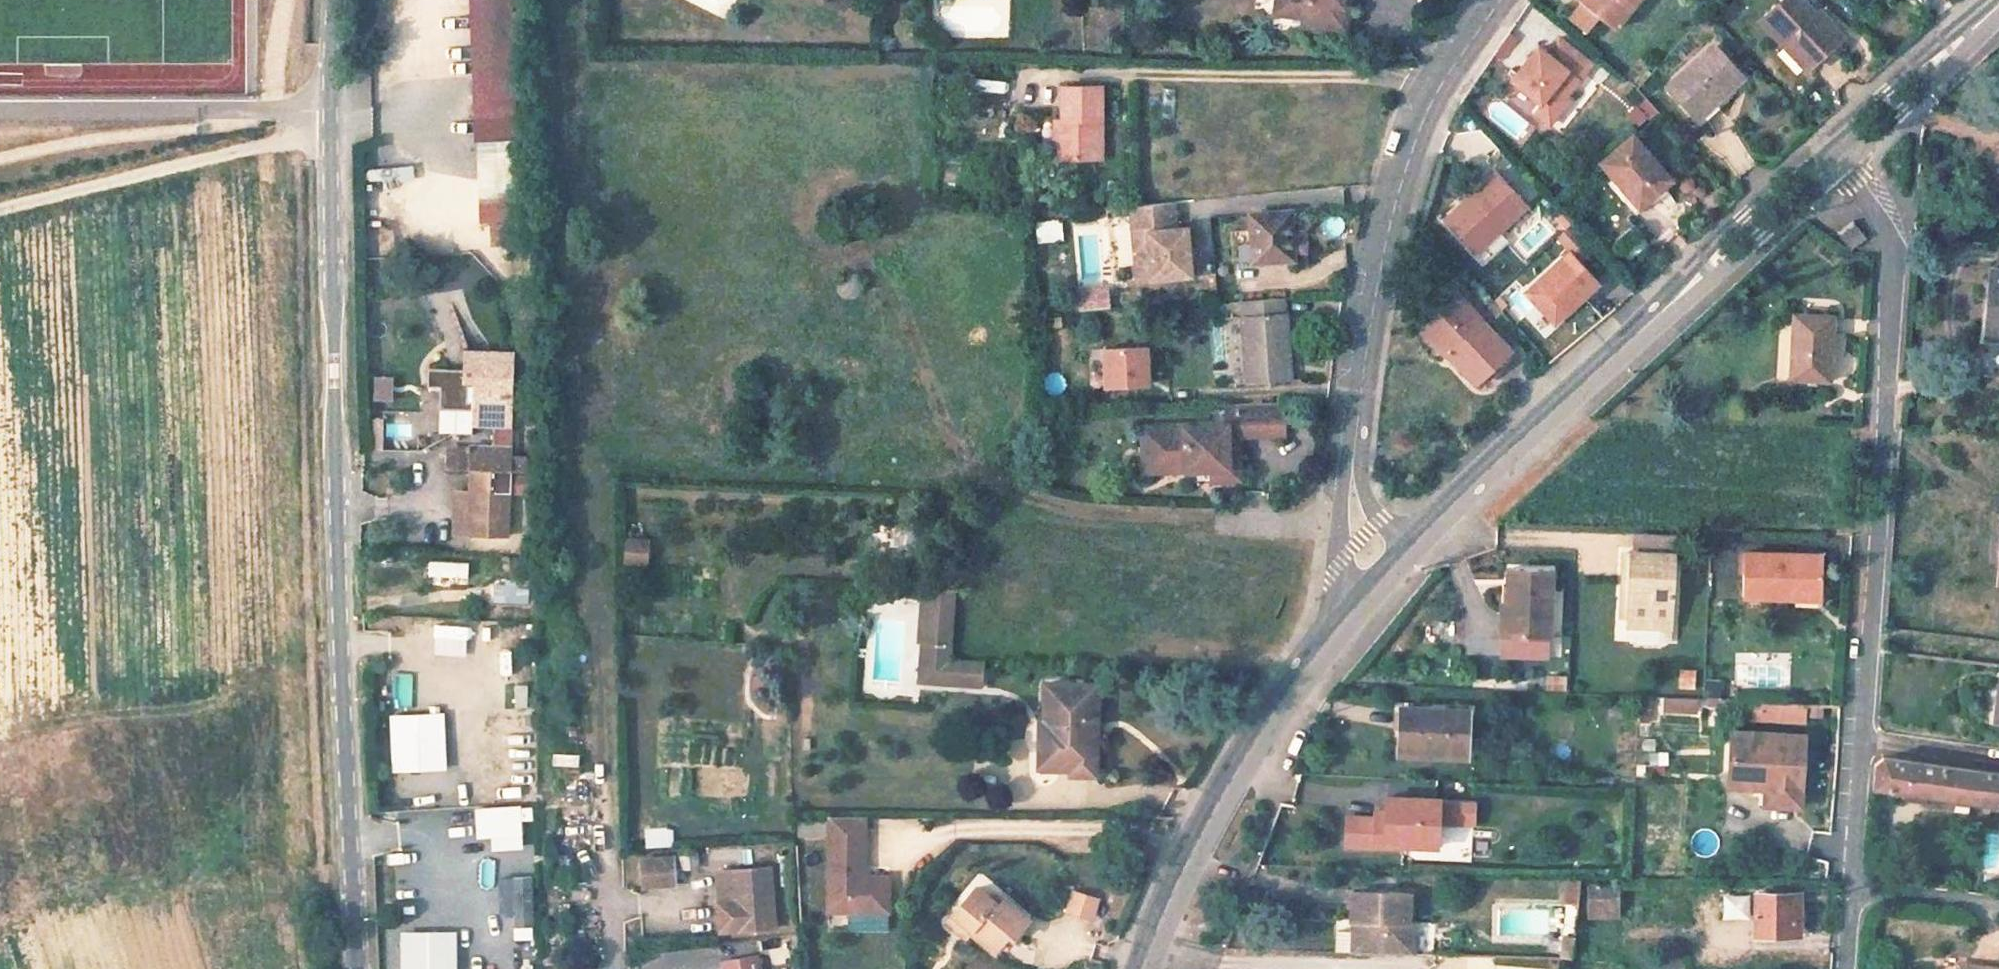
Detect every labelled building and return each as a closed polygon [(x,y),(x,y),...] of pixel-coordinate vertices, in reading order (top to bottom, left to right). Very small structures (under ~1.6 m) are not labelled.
[(475,118),(510,118),(505,0),(470,0),(475,118)] [(832,2),(848,9),(851,0),(832,0),(832,2)] [(1276,8),(1301,11),(1300,19),(1348,25),(1350,4),(1343,2),(1344,0),(1277,0),(1276,8)] [(1612,26),(1634,0),(1583,0),(1612,26)] [(1822,19),(1805,0),(1797,0),(1769,25),(1791,49),(1798,42),(1820,67),(1850,41),(1835,24),(1830,28),(1822,19)] [(1822,19),(1830,28),(1835,24),(1827,15),(1822,19)] [(1589,63),(1558,37),(1545,52),(1537,46),(1510,78),(1538,101),(1531,109),(1547,122),(1566,99),(1562,96),(1589,63)] [(1820,67),(1798,42),(1791,49),(1813,74),(1820,67)] [(1742,80),(1713,48),(1669,88),(1697,120),(1742,80)] [(1098,162),(1098,92),(1059,91),(1060,117),(1059,162),(1098,162)] [(1059,162),(1060,117),(1050,117),(1050,161),(1059,162)] [(1631,137),(1599,165),(1635,205),(1651,189),(1655,193),(1669,179),(1631,137)] [(477,140),(479,218),(514,217),(512,139),(477,140)] [(1449,225),(1475,254),(1527,206),(1496,173),(1471,195),(1476,200),(1449,225)] [(1471,195),(1444,220),(1449,225),(1476,200),(1471,195)] [(1169,204),(1130,208),(1133,237),(1148,235),(1153,281),(1190,277),(1185,230),(1172,231),(1169,204)] [(1510,239),(1477,273),(1496,292),(1555,231),(1531,208),(1505,235),(1510,239)] [(1295,259),(1292,211),(1253,213),(1254,233),(1235,234),(1237,264),(1295,259)] [(1867,239),(1854,221),(1839,233),(1852,251),(1867,239)] [(1060,225),(1038,228),(1039,243),(1061,241),(1060,225)] [(1148,235),(1133,237),(1138,282),(1153,281),(1148,235)] [(1569,253),(1526,292),(1553,323),(1597,284),(1569,253)] [(1989,336),(1998,337),(1998,284),(1998,294),(1992,293),(1989,336)] [(1111,292),(1078,293),(1078,311),(1111,310),(1111,292)] [(1509,355),(1455,294),(1423,322),(1451,353),(1448,355),(1475,386),(1509,355)] [(1246,383),(1290,380),(1285,298),(1241,301),(1246,383)] [(458,335),(457,302),(434,303),(435,336),(458,335)] [(1822,380),(1826,316),(1785,314),(1780,377),(1822,380)] [(1423,322),(1416,328),(1444,360),(1448,355),(1451,353),(1423,322)] [(1146,348),(1103,350),(1105,408),(1135,407),(1134,385),(1147,385),(1146,348)] [(508,458),(506,352),(458,352),(458,376),(443,376),(443,371),(425,371),(425,389),(437,389),(437,411),(468,411),(468,425),(486,424),(487,445),(468,445),(468,450),(445,449),(445,465),(471,466),(469,492),(467,533),(505,535),(507,492),(489,491),(490,467),(508,468),(508,458)] [(389,399),(389,374),(370,374),(369,399),(389,399)] [(1228,423),(1155,428),(1155,472),(1198,472),(1198,486),(1239,484),(1238,459),(1228,458),(1228,442),(1284,441),(1283,401),(1227,403),(1228,423)] [(377,425),(364,425),(364,455),(377,455),(377,425)] [(1155,472),(1155,428),(1137,429),(1138,474),(1155,472)] [(1238,443),(1228,442),(1228,458),(1238,459),(1238,443)] [(521,458),(508,458),(508,468),(522,469),(521,458)] [(510,474),(510,494),(528,494),(528,474),(510,474)] [(469,492),(454,491),(452,532),(467,533),(469,492)] [(646,546),(622,544),(621,571),(645,573),(646,546)] [(1625,617),(1628,549),(1619,549),(1616,616),(1625,617)] [(1671,550),(1628,549),(1625,617),(1669,619),(1671,550)] [(1820,592),(1821,557),(1743,554),(1742,596),(1793,598),(1793,591),(1820,592)] [(425,560),(424,576),(465,577),(466,561),(425,560)] [(1549,572),(1505,570),(1504,604),(1509,604),(1508,637),(1546,638),(1549,572)] [(523,604),(524,583),(490,580),(488,601),(523,604)] [(1496,636),(1508,637),(1509,604),(1504,604),(1497,604),(1496,636)] [(942,709),(944,659),(947,612),(886,609),(885,633),(921,635),(916,708),(942,709)] [(1669,619),(1625,617),(1625,633),(1629,637),(1663,639),(1668,635),(1669,619)] [(1677,669),(1676,688),(1693,689),(1694,669),(1677,669)] [(1102,776),(1101,686),(1049,686),(1049,728),(1056,728),(1055,774),(1102,776)] [(1658,696),(1658,713),(1696,713),(1696,696),(1658,696)] [(1810,732),(1837,734),(1839,704),(1813,702),(1810,732)] [(1782,721),(1803,722),(1804,705),(1783,705),(1782,721)] [(1463,711),(1395,707),(1392,749),(1461,753),(1463,711)] [(439,718),(385,721),(388,777),(442,774),(439,718)] [(530,746),(529,730),(489,732),(490,748),(530,746)] [(1806,734),(1735,731),(1733,771),(1768,772),(1767,787),(1767,804),(1803,804),(1806,734)] [(1871,789),(1998,807),(1998,774),(1882,757),(1871,764),(1871,789)] [(1768,772),(1733,771),(1732,785),(1767,787),(1768,772)] [(1436,797),(1384,795),(1383,808),(1372,808),(1372,815),(1344,814),(1343,844),(1370,845),(1370,834),(1381,835),(1381,831),(1393,831),(1392,844),(1433,845),(1436,797)] [(520,809),(473,809),(474,838),(521,838),(520,809)] [(866,819),(831,819),(830,842),(865,842),(866,819)] [(671,845),(670,829),(646,830),(647,846),(671,845)] [(1370,834),(1370,845),(1392,845),(1392,844),(1393,831),(1381,831),(1381,835),(1370,834)] [(865,842),(830,842),(830,900),(849,900),(849,913),(890,914),(890,879),(865,879),(865,842)] [(658,859),(627,860),(629,886),(659,885),(658,859)] [(772,868),(734,871),(736,902),(719,903),(720,931),(776,928),(772,868)] [(734,871),(717,872),(719,903),(736,902),(734,871)] [(530,876),(500,876),(501,939),(530,939),(530,876)] [(1562,900),(1577,899),(1575,878),(1561,879),(1562,900)] [(978,888),(955,914),(973,930),(971,932),(995,953),(1029,914),(1009,897),(1000,908),(978,888)] [(1612,909),(1612,891),(1585,890),(1586,908),(1612,909)] [(1099,900),(1075,892),(1069,911),(1093,919),(1099,900)] [(1361,919),(1360,928),(1339,926),(1337,947),(1415,952),(1417,923),(1410,922),(1412,896),(1356,892),(1354,918),(1361,919)] [(1722,895),(1722,918),(1744,918),(1744,895),(1722,895)] [(1803,897),(1765,897),(1764,940),(1802,941),(1803,897)] [(849,900),(830,900),(830,914),(849,913),(849,900)] [(973,930),(955,914),(948,922),(966,938),(971,932),(973,930)] [(453,936),(398,938),(398,968),(453,968),(453,936)] [(1568,962),(1569,942),(1556,941),(1554,961),(1568,962)] [(457,948),(457,968),(483,968),(483,960),(470,960),(470,948),(457,948)]
